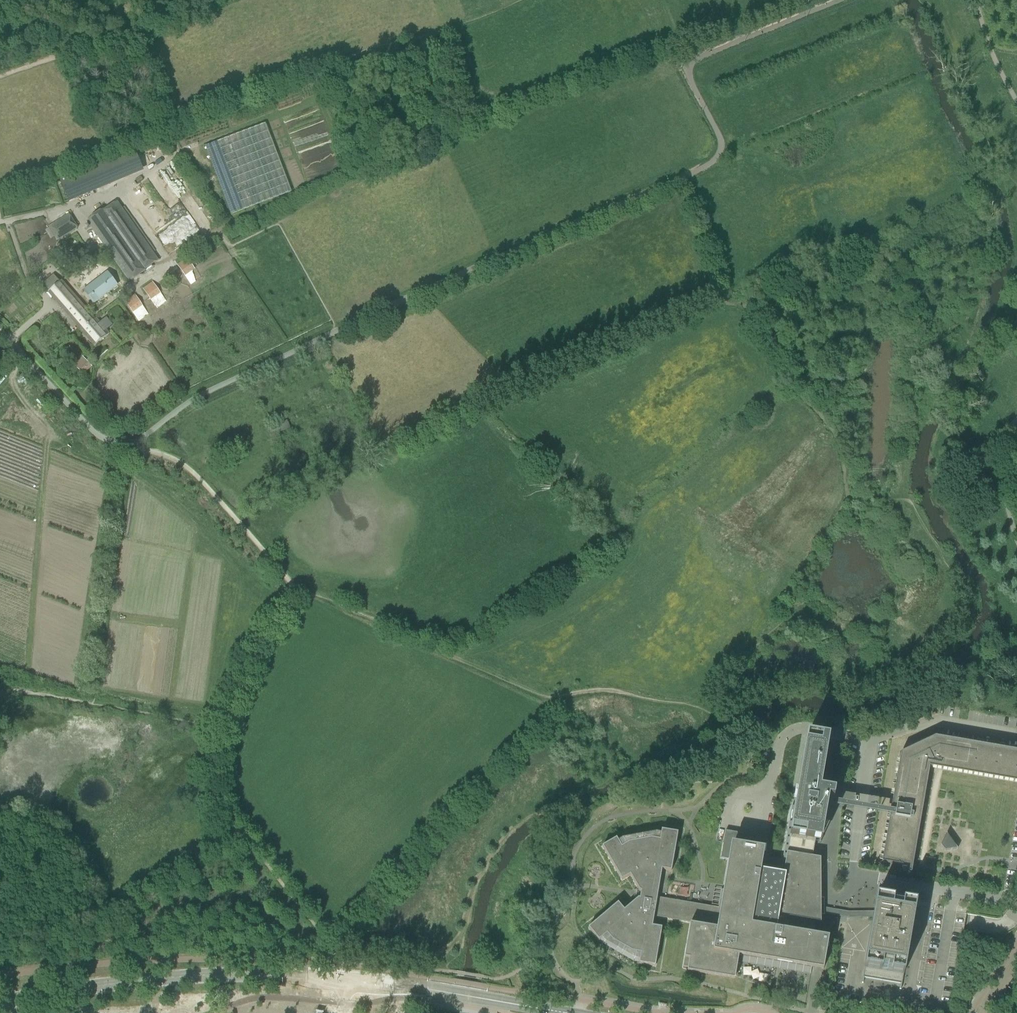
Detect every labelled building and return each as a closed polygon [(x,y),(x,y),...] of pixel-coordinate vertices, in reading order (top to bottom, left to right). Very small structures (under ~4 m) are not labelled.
[(217,142),(243,210),(291,192),(265,124),(217,142)] [(149,178),(175,218),(196,205),(190,197),(185,200),(182,195),(186,192),(183,187),(176,192),(169,181),(166,183),(159,172),(149,178)] [(87,221),(103,244),(130,282),(146,271),(145,270),(158,261),(117,202),(104,211),(103,210),(87,221)] [(48,227),(57,241),(77,228),(69,214),(48,227)] [(184,275),(194,268),(187,258),(177,265),(184,275)] [(103,273),(85,288),(95,300),(113,285),(103,273)] [(54,274),(42,284),(49,291),(48,292),(65,312),(95,347),(109,334),(106,330),(108,329),(112,325),(106,317),(101,321),(100,322),(96,318),(95,319),(89,312),(61,281),(60,282),(54,274)] [(143,289),(150,299),(159,292),(152,282),(143,289)] [(125,301),(132,311),(142,305),(135,294),(125,301)] [(110,312),(115,320),(123,314),(118,307),(110,312)] [(74,365),(81,373),(82,374),(91,366),(82,357),(74,365)] [(618,903),(588,929),(599,941),(601,939),(607,935),(613,941),(619,945),(618,946),(625,950),(625,948),(632,952),(640,954),(639,961),(639,964),(655,967),(662,928),(652,927),(654,917),(690,923),(689,930),(693,931),(690,948),(686,947),(682,968),(687,969),(687,972),(735,980),(735,977),(738,957),(776,963),(811,969),(814,970),(814,968),(821,969),(823,970),(823,968),(824,964),(824,962),(825,958),(825,956),(826,952),(826,950),(827,946),(827,944),(828,941),(828,939),(826,938),(814,936),(814,923),(821,924),(821,915),(824,915),(824,914),(824,908),(818,907),(818,906),(818,899),(820,899),(820,898),(820,859),(818,859),(812,858),(814,843),(821,844),(823,828),(824,826),(824,823),(825,820),(825,818),(825,815),(826,813),(826,810),(827,807),(827,806),(828,801),(833,802),(834,794),(820,792),(826,758),(829,741),(806,737),(803,755),(794,806),(785,862),(784,869),(762,865),(762,860),(764,850),(751,847),(753,836),(725,831),(721,858),(730,860),(725,891),(721,890),(718,908),(691,903),(666,899),(665,906),(656,904),(657,897),(662,870),(671,871),(678,833),(662,830),(661,833),(660,840),(651,839),(644,840),(643,839),(636,840),(637,842),(629,843),(622,847),(618,841),(616,839),(602,847),(622,881),(630,876),(639,891),(641,892),(639,899),(638,899),(624,911),(618,903)] [(921,814),(929,768),(1016,783),(1016,751),(935,737),(900,754),(888,825),(884,850),(881,863),(902,866),(901,872),(911,874),(912,867),(921,814)] [(877,888),(873,911),(862,978),(902,985),(908,950),(910,951),(911,944),(909,943),(917,895),(915,895),(877,888)]
